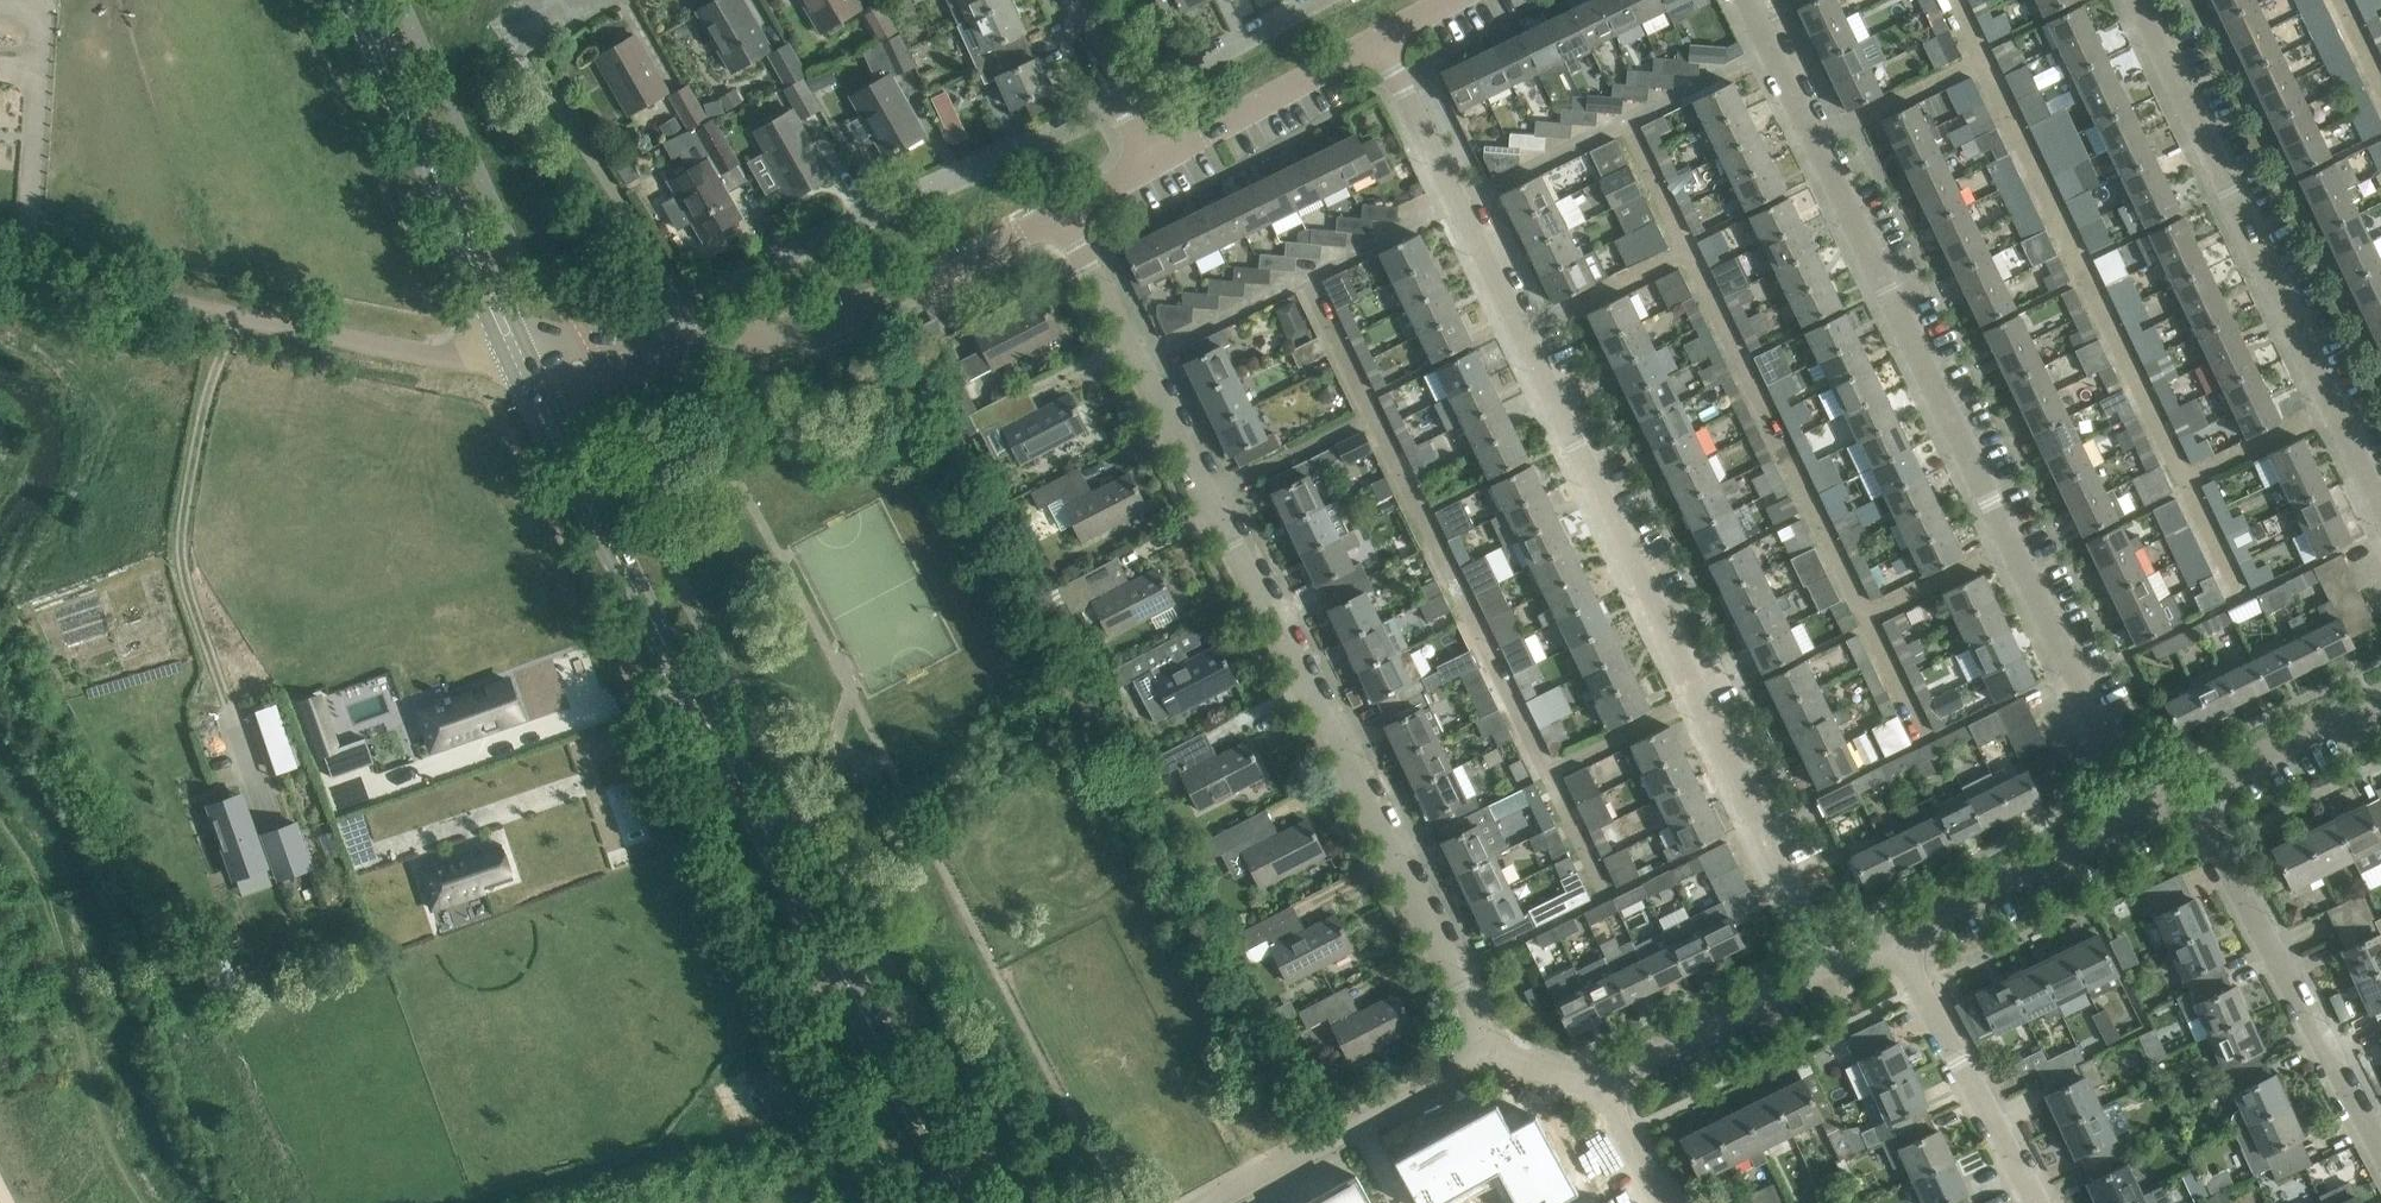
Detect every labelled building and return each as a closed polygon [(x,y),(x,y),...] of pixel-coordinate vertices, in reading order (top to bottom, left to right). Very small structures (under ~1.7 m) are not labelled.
[(743,0),(715,0),(698,10),(733,70),(771,48),(743,0)] [(821,31),(863,6),(859,0),(808,0),(814,10),(810,13),(821,31)] [(1011,0),(948,0),(959,24),(1011,0)] [(959,24),(979,68),(1022,49),(1016,36),(1025,32),(1011,0),(959,24)] [(1163,9),(1177,2),(1178,5),(1180,4),(1183,8),(1200,0),(1158,0),(1163,9)] [(1570,9),(1589,47),(1615,34),(1598,0),(1588,0),(1570,9)] [(1630,0),(1598,0),(1615,34),(1640,22),(1630,0)] [(1640,22),(1666,9),(1662,0),(1630,0),(1640,22)] [(1666,9),(1685,0),(1662,0),(1666,9)] [(1798,7),(1810,33),(1845,16),(1837,0),(1813,0),(1798,7)] [(1925,9),(1936,4),(1934,0),(1920,0),(1925,9)] [(1983,0),(1969,0),(1976,15),(1988,10),(1983,0)] [(2044,15),(2075,0),(2037,0),(2044,15)] [(2222,19),(2257,2),(2256,0),(2212,0),(2222,19)] [(2301,12),(2323,1),(2323,0),(2295,0),(2301,12)] [(2366,24),(2380,17),(2380,0),(2355,0),(2366,24)] [(898,29),(895,23),(880,1),(864,12),(883,39),(898,29)] [(2336,27),(2323,1),(2301,12),(2313,38),(2336,27)] [(2234,45),(2269,28),(2257,2),(2222,19),(2234,45)] [(1925,9),(1937,35),(1949,29),(1936,4),(1925,9)] [(2047,21),(2059,47),(2094,30),(2081,5),(2047,21)] [(1589,47),(1570,9),(1545,21),(1563,59),(1589,47)] [(1994,23),(1988,10),(1976,15),(1989,41),(2012,30),(2006,17),(1994,23)] [(1845,16),(1810,33),(1823,59),(1857,42),(1845,16)] [(2366,24),(2379,49),(2380,48),(2380,17),(2366,24)] [(1545,21),(1519,34),(1538,71),(1563,59),(1545,21)] [(2336,27),(2313,38),(2326,63),(2348,52),(2336,27)] [(2234,45),(2246,70),(2281,53),(2269,28),(2234,45)] [(1937,35),(1949,61),(1961,55),(1949,29),(1937,35)] [(2106,56),(2094,30),(2059,47),(2049,52),(2053,61),(2063,57),(2072,72),(2106,56)] [(630,114),(668,91),(635,34),(597,56),(630,114)] [(1538,71),(1519,34),(1494,46),(1512,84),(1538,71)] [(881,44),(894,72),(895,73),(912,65),(899,36),(881,44)] [(1992,48),(2004,73),(2027,62),(2015,37),(1992,48)] [(2298,63),(2317,54),(2311,40),(2291,49),(2298,63)] [(1857,42),(1823,59),(1835,84),(1870,68),(1857,42)] [(807,75),(790,45),(770,54),(786,84),(807,75)] [(1689,45),(1689,59),(1700,61),(1725,63),(1726,47),(1689,45)] [(1494,46),(1469,58),(1486,96),(1512,84),(1494,46)] [(1022,49),(979,68),(986,82),(999,76),(1013,107),(1051,89),(1037,58),(1028,61),(1022,49)] [(2360,78),(2348,52),(2326,63),(2338,89),(2347,85),(2360,78)] [(2259,96),(2294,79),(2281,53),(2246,70),(2259,96)] [(2072,72),(2084,98),(2118,82),(2106,56),(2072,72)] [(1486,96),(1469,58),(1442,71),(1461,109),(1486,96)] [(1664,58),(1663,71),(1674,75),(1699,76),(1700,61),(1689,59),(1664,58)] [(2027,62),(2004,73),(2009,84),(2032,73),(2027,62)] [(1870,68),(1835,84),(1848,110),(1882,93),(1870,68)] [(825,82),(819,70),(806,76),(812,88),(825,82)] [(1639,70),(1638,84),(1648,87),(1673,88),(1674,75),(1663,71),(1639,70)] [(886,156),(925,133),(891,74),(852,97),(886,156)] [(1959,82),(1972,107),(1984,102),(1971,76),(1959,82)] [(2359,110),(2373,103),(2360,78),(2347,85),(2359,110)] [(803,117),(819,108),(803,79),(786,89),(803,117)] [(2259,96),(2271,121),(2306,104),(2294,79),(2259,96)] [(1692,100),(1706,128),(1746,108),(1732,81),(1692,100)] [(2131,107),(2118,82),(2084,98),(2096,124),(2131,107)] [(1648,101),(1648,87),(1638,84),(1614,83),(1613,97),(1623,99),(1648,101)] [(688,85),(671,95),(688,124),(705,114),(688,85)] [(744,98),(736,85),(722,94),(729,106),(744,98)] [(2016,99),(2029,124),(2052,114),(2039,88),(2016,99)] [(935,97),(956,142),(969,136),(948,91),(935,97)] [(1588,95),(1587,109),(1597,112),(1622,113),(1623,99),(1613,97),(1588,95)] [(1972,107),(1984,133),(1996,127),(1984,102),(1972,107)] [(1882,119),(1894,145),(1929,128),(1916,103),(1882,119)] [(2359,110),(2350,114),(2363,140),(2380,131),(2380,121),(2373,103),(2359,110)] [(2271,121),(2283,147),(2318,130),(2306,104),(2271,121)] [(2096,124),(2108,149),(2143,133),(2131,107),(2096,124)] [(1587,109),(1561,108),(1561,122),(1571,125),(1596,126),(1597,112),(1587,109)] [(1759,136),(1746,108),(1706,128),(1719,155),(1759,136)] [(758,129),(796,195),(830,176),(792,110),(758,129)] [(2064,139),(2052,114),(2029,124),(2041,150),(2064,139)] [(676,117),(663,125),(669,135),(682,128),(676,117)] [(739,162),(715,119),(698,129),(713,156),(670,181),(680,197),(685,194),(708,234),(703,237),(703,238),(742,216),(718,174),(739,162)] [(1537,120),(1536,134),(1547,137),(1570,138),(1571,125),(1561,122),(1537,120)] [(1640,126),(1653,153),(1663,148),(1650,122),(1640,126)] [(1984,133),(1996,158),(2008,153),(1996,127),(1984,133)] [(1894,145),(1907,170),(1941,154),(1929,128),(1894,145)] [(2296,172),(2331,155),(2318,130),(2283,147),(2296,172)] [(1511,132),(1510,146),(1521,150),(1546,151),(1547,137),(1536,134),(1511,132)] [(1330,146),(1349,184),(1374,171),(1377,178),(1392,171),(1375,138),(1362,145),(1356,133),(1330,146)] [(2155,158),(2143,133),(2108,149),(2121,175),(2155,158)] [(1719,155),(1732,182),(1772,163),(1759,136),(1719,155)] [(1601,179),(1618,171),(1627,166),(1614,139),(1588,152),(1601,179)] [(2041,150),(2053,176),(2076,165),(2064,139),(2041,150)] [(2368,146),(2380,171),(2380,139),(2368,146)] [(1521,163),(1521,150),(1510,146),(1484,145),(1484,156),(1493,175),(1521,163)] [(1330,146),(1305,158),(1323,196),(1349,184),(1330,146)] [(1676,176),(1663,148),(1653,153),(1666,180),(1676,176)] [(2021,178),(2008,153),(1996,158),(2009,184),(2021,178)] [(1941,154),(1907,170),(1919,196),(1953,179),(1941,154)] [(1297,209),(1323,196),(1305,158),(1279,170),(1297,209)] [(2121,175),(2133,200),(2167,184),(2155,158),(2121,175)] [(632,159),(616,166),(627,183),(641,175),(632,159)] [(2333,162),(2299,179),(2311,204),(2345,188),(2333,162)] [(1785,190),(1772,163),(1732,182),(1745,210),(1785,190)] [(2082,177),(2076,165),(2053,176),(2066,201),(2088,190),(2101,184),(2095,171),(2082,177)] [(1631,198),(1633,202),(1642,197),(1627,166),(1618,171),(1601,179),(1614,206),(1631,198)] [(1279,170),(1254,183),(1272,221),(1297,209),(1279,170)] [(1515,221),(1552,203),(1539,175),(1502,193),(1515,221)] [(1666,180),(1680,208),(1690,203),(1676,176),(1666,180)] [(2009,184),(2021,210),(2033,204),(2021,178),(2009,184)] [(1919,196),(1931,221),(1966,205),(1953,179),(1919,196)] [(1246,234),(1272,221),(1254,183),(1228,195),(1246,234)] [(2180,210),(2167,184),(2133,200),(2145,226),(2180,210)] [(2345,188),(2311,204),(2324,230),(2358,213),(2352,201),(2358,198),(2352,185),(2346,188),(2345,188)] [(2066,201),(2078,227),(2101,216),(2088,190),(2066,201)] [(1202,208),(1211,227),(1220,246),(1246,234),(1228,195),(1202,208)] [(1763,244),(1802,225),(1788,197),(1749,216),(1763,244)] [(1565,230),(1552,203),(1515,221),(1528,248),(1565,230)] [(1703,230),(1690,203),(1680,208),(1693,235),(1703,230)] [(1366,204),(1365,218),(1376,219),(1400,221),(1401,207),(1366,204)] [(2021,210),(2032,233),(2044,227),(2033,204),(2021,210)] [(1931,221),(1943,245),(1976,229),(1975,227),(1976,226),(1966,205),(1931,221)] [(1220,246),(1211,227),(1202,208),(1176,221),(1195,259),(1220,246)] [(2337,257),(2371,240),(2358,213),(2324,230),(2337,257)] [(2102,215),(2101,216),(2078,227),(2090,252),(2114,241),(2102,215)] [(1365,218),(1340,216),(1339,231),(1350,232),(1375,233),(1376,219),(1365,218)] [(2162,260),(2196,244),(2183,216),(2148,232),(2162,260)] [(1657,227),(1654,219),(1631,231),(1624,235),(1630,248),(1621,252),(1629,267),(1668,248),(1657,227)] [(1176,221),(1151,233),(1169,271),(1195,259),(1176,221)] [(1802,225),(1763,244),(1776,271),(1815,252),(1802,225)] [(2045,258),(2057,252),(2044,227),(2032,233),(2045,258)] [(1314,229),(1313,243),(1324,244),(1349,246),(1350,232),(1339,231),(1314,229)] [(1943,245),(1955,271),(1988,255),(1976,229),(1943,245)] [(1578,257),(1565,230),(1528,248),(1541,274),(1578,257)] [(1710,270),(1720,265),(1714,252),(1725,246),(1718,232),(1696,242),(1710,270)] [(1147,282),(1169,271),(1151,233),(1124,246),(1134,268),(1128,271),(1140,297),(1152,291),(1147,282)] [(1432,260),(1419,233),(1380,252),(1393,279),(1432,260)] [(2371,240),(2337,257),(2349,282),(2380,267),(2380,262),(2371,240)] [(1324,244),(1313,243),(1289,241),(1287,255),(1298,256),(1323,258),(1324,244)] [(2093,259),(2107,287),(2119,281),(2130,276),(2125,267),(2138,260),(2129,242),(2093,259)] [(2174,285),(2208,269),(2196,244),(2162,260),(2174,285)] [(1815,252),(1776,271),(1789,298),(1828,279),(1815,252)] [(2050,290),(2070,280),(2057,252),(2045,258),(2051,271),(2042,275),(2050,290)] [(1263,253),(1262,268),(1273,269),(1297,271),(1298,256),(1287,255),(1263,253)] [(1955,271),(1967,296),(2000,280),(1988,255),(1955,271)] [(1555,302),(1571,294),(1592,284),(1578,257),(1541,274),(1555,302)] [(1407,307),(1446,288),(1432,260),(1393,279),(1407,307)] [(1733,291),(1720,265),(1710,270),(1723,296),(1733,291)] [(1273,269),(1262,268),(1238,266),(1237,280),(1247,281),(1272,283),(1273,269)] [(2380,298),(2380,267),(2349,282),(2361,308),(2380,298)] [(1336,307),(1345,302),(1358,296),(1346,269),(1323,280),(1336,307)] [(1654,280),(1668,308),(1681,301),(1691,296),(1678,269),(1654,280)] [(2186,311),(2220,294),(2208,269),(2174,285),(2186,311)] [(1211,278),(1210,293),(1222,293),(1246,296),(1247,281),(1237,280),(1211,278)] [(1828,279),(1789,298),(1802,325),(1841,306),(1828,279)] [(2000,280),(1967,296),(1981,324),(2014,308),(2000,280)] [(2107,287),(2119,312),(2131,306),(2119,281),(2107,287)] [(2061,292),(2075,320),(2087,315),(2073,287),(2061,292)] [(1420,335),(1459,316),(1446,288),(1407,307),(1420,335)] [(1186,291),(1184,306),(1196,306),(1220,309),(1222,293),(1210,293),(1186,291)] [(1746,318),(1733,291),(1723,296),(1736,323),(1746,318)] [(1602,340),(1639,322),(1625,294),(1588,312),(1602,340)] [(2198,336),(2233,320),(2220,294),(2186,311),(2198,336)] [(1704,323),(1691,296),(1681,301),(1694,328),(1704,323)] [(971,322),(993,367),(1057,334),(1048,317),(1050,316),(1047,311),(1046,312),(1040,300),(1023,309),(1017,298),(971,322)] [(2361,308),(2373,333),(2380,329),(2380,298),(2361,308)] [(1308,331),(1294,301),(1276,309),(1291,339),(1308,331)] [(1359,330),(1345,302),(1336,307),(1349,335),(1359,330)] [(1196,306),(1184,306),(1158,304),(1157,315),(1166,333),(1195,320),(1196,306)] [(2119,312),(2131,337),(2143,331),(2131,306),(2119,312)] [(1746,318),(1736,323),(1749,351),(1760,346),(1755,337),(1768,330),(1759,312),(1746,318)] [(1806,331),(1819,359),(1858,340),(1852,328),(1857,325),(1851,313),(1846,315),(1845,312),(1806,331)] [(1998,358),(2030,342),(2017,314),(1984,330),(1998,358)] [(2099,340),(2087,315),(2075,320),(2087,346),(2099,340)] [(1472,342),(1459,316),(1420,335),(1433,361),(1472,342)] [(2210,361),(2245,345),(2233,320),(2198,336),(2210,361)] [(1652,348),(1639,322),(1602,340),(1615,367),(1652,348)] [(1694,362),(1708,355),(1718,350),(1704,323),(1694,328),(1699,337),(1685,343),(1694,362)] [(1196,395),(1200,394),(1237,376),(1223,346),(1230,342),(1223,328),(1182,348),(1183,349),(1187,347),(1193,359),(1185,363),(1200,391),(1196,394),(1196,395)] [(2373,333),(2380,350),(2380,329),(2373,333)] [(1363,363),(1372,358),(1359,330),(1349,335),(1363,363)] [(2131,337),(2143,362),(2155,357),(2143,331),(2131,337)] [(948,334),(931,343),(951,384),(968,375),(948,334)] [(1326,353),(1318,336),(1292,349),(1301,366),(1326,353)] [(1858,340),(1819,359),(1833,386),(1872,367),(1858,340)] [(2099,371),(2111,365),(2099,340),(2087,346),(2075,351),(2088,376),(2099,371)] [(2043,367),(2030,342),(1998,358),(2010,383),(2043,367)] [(1762,353),(1752,357),(1766,385),(1776,381),(1789,374),(1791,374),(1777,345),(1762,353)] [(2223,387),(2257,370),(2245,345),(2210,361),(2223,387)] [(1628,394),(1665,376),(1652,348),(1615,367),(1628,394)] [(1475,349),(1436,368),(1450,395),(1489,376),(1475,349)] [(1731,378),(1718,350),(1708,355),(1721,382),(1731,378)] [(2143,362),(2155,388),(2167,382),(2155,357),(2143,362)] [(1385,384),(1372,358),(1363,363),(1375,388),(1385,384)] [(2124,390),(2111,365),(2099,371),(2112,396),(2124,390)] [(1872,367),(1833,386),(1846,413),(1884,394),(1872,367)] [(2022,408),(2055,392),(2043,367),(2010,383),(2022,408)] [(2235,412),(2269,395),(2257,370),(2223,387),(2235,412)] [(1798,392),(1789,374),(1776,381),(1766,385),(1779,413),(1789,407),(1785,399),(1798,392)] [(1211,425),(1215,424),(1252,406),(1237,376),(1200,394),(1214,422),(1210,424),(1211,425)] [(1450,395),(1463,422),(1502,403),(1489,376),(1450,395)] [(1678,403),(1665,376),(1628,394),(1641,421),(1678,403)] [(1721,382),(1734,409),(1744,405),(1731,378),(1721,382)] [(2155,388),(2168,413),(2179,407),(2167,382),(2155,388)] [(969,414),(978,431),(1000,419),(1022,462),(1085,429),(1076,412),(1078,411),(1075,406),(1073,407),(1067,395),(1034,412),(1030,405),(1034,402),(1025,385),(969,414)] [(2112,396),(2124,421),(2136,416),(2124,390),(2112,396)] [(1379,395),(1392,423),(1401,419),(1388,391),(1379,395)] [(2067,418),(2055,392),(2022,408),(2034,433),(2067,418)] [(1884,394),(1846,413),(1859,440),(1898,421),(1884,394)] [(2247,437),(2281,421),(2269,395),(2235,412),(2247,437)] [(959,405),(965,416),(969,414),(976,410),(971,399),(959,405)] [(2196,399),(2179,407),(2168,413),(2180,438),(2201,428),(2208,424),(2196,399)] [(1779,413),(1792,439),(1802,434),(1798,426),(1811,420),(1802,401),(1789,407),(1779,413)] [(1463,422),(1476,449),(1515,430),(1502,403),(1463,422)] [(1654,448),(1692,430),(1678,403),(1641,421),(1654,448)] [(1757,431),(1744,405),(1734,409),(1747,436),(1757,431)] [(1240,466),(1281,446),(1274,431),(1266,435),(1252,406),(1215,424),(1229,452),(1225,454),(1226,456),(1237,451),(1244,463),(1239,465),(1240,466)] [(2148,441),(2136,416),(2124,421),(2136,447),(2148,441)] [(2046,459),(2079,443),(2067,418),(2034,433),(2046,459)] [(1392,423),(1405,450),(1414,446),(1401,419),(1392,423)] [(1898,421),(1859,440),(1872,467),(1911,448),(1898,421)] [(2201,428),(2180,438),(2192,464),(2214,453),(2201,428)] [(1515,430),(1476,449),(1489,477),(1528,458),(1515,430)] [(1705,457),(1692,430),(1654,448),(1668,475),(1705,457)] [(1747,436),(1760,463),(1770,458),(1757,431),(1747,436)] [(1364,432),(1336,445),(1344,460),(1345,462),(1373,449),(1364,432)] [(1816,461),(1802,434),(1792,439),(1806,466),(1816,461)] [(687,449),(681,437),(669,444),(675,456),(687,449)] [(2268,454),(2280,480),(2315,463),(2302,437),(2268,454)] [(1405,450),(1418,477),(1427,472),(1423,464),(1438,457),(1429,439),(1414,446),(1405,450)] [(2136,447),(2148,472),(2160,466),(2148,441),(2136,447)] [(2091,468),(2079,443),(2046,459),(2059,484),(2091,468)] [(1336,445),(1310,457),(1317,473),(1344,460),(1336,445)] [(1911,448),(1872,467),(1885,494),(1924,475),(1911,448)] [(1819,493),(1829,488),(1844,481),(1831,454),(1816,461),(1806,466),(1819,493)] [(1308,477),(1317,473),(1310,457),(1269,478),(1270,479),(1274,477),(1280,489),(1272,493),(1287,521),(1282,523),(1284,525),(1287,523),(1287,524),(1323,507),(1308,477)] [(1681,502),(1718,484),(1705,457),(1668,475),(1681,502)] [(1784,485),(1770,458),(1760,463),(1765,472),(1751,479),(1760,497),(1774,490),(1784,485)] [(2280,480),(2292,505),(2327,488),(2315,463),(2280,480)] [(1493,483),(1506,510),(1544,491),(1531,464),(1493,483)] [(2160,466),(2148,472),(2133,479),(2145,504),(2172,491),(2160,466)] [(2071,509),(2104,493),(2091,468),(2059,484),(2071,509)] [(1070,471),(1032,491),(1040,507),(1061,496),(1083,540),(1147,507),(1138,490),(1139,489),(1137,484),(1135,485),(1129,473),(1092,492),(1086,482),(1078,487),(1070,471)] [(1441,500),(1427,472),(1418,477),(1432,504),(1441,500)] [(1924,475),(1885,494),(1898,521),(1937,502),(1924,475)] [(1394,493),(1386,476),(1371,484),(1379,501),(1394,493)] [(1733,476),(1718,484),(1681,502),(1694,529),(1732,511),(1724,495),(1739,488),(1733,476)] [(2213,511),(2213,512),(2227,506),(2214,480),(2202,486),(2214,510),(2213,511)] [(1764,508),(1773,525),(1797,513),(1784,485),(1774,490),(1779,500),(1764,508)] [(1842,515),(1829,488),(1819,493),(1832,520),(1842,515)] [(2292,505),(2305,530),(2339,514),(2327,488),(2292,505)] [(2112,489),(2104,493),(2071,509),(2083,534),(2116,519),(2116,518),(2124,514),(2112,489)] [(1544,491),(1506,510),(1519,538),(1558,519),(1544,491)] [(2165,535),(2188,524),(2176,497),(2152,509),(2165,535)] [(1448,538),(1457,534),(1474,525),(1461,498),(1435,511),(1448,538)] [(1898,521),(1911,548),(1950,529),(1937,502),(1898,521)] [(2232,518),(2227,506),(2213,512),(2214,514),(2215,513),(2227,537),(2249,526),(2242,513),(2232,518)] [(1337,536),(1323,507),(1287,524),(1301,551),(1297,553),(1298,555),(1337,536)] [(1707,556),(1745,538),(1732,511),(1694,529),(1707,556)] [(2339,514),(2305,530),(2317,557),(2352,540),(2339,514)] [(1832,520),(1845,547),(1855,542),(1842,515),(1832,520)] [(1519,538),(1532,564),(1571,545),(1558,519),(1519,538)] [(1792,557),(1804,551),(1814,546),(1800,519),(1790,524),(1795,534),(1783,540),(1792,557)] [(2099,567),(2132,551),(2120,524),(2086,541),(2099,567)] [(2177,560),(2201,549),(2188,524),(2165,535),(2177,560)] [(2227,537),(2239,562),(2251,556),(2245,544),(2255,539),(2249,526),(2227,537)] [(1950,529),(1911,548),(1924,575),(1963,556),(1950,529)] [(1448,538),(1462,566),(1471,561),(1457,534),(1448,538)] [(1352,566),(1337,536),(1298,555),(1302,554),(1316,582),(1312,584),(1313,586),(1324,581),(1330,592),(1326,594),(1326,595),(1367,575),(1360,562),(1352,566)] [(1845,547),(1859,574),(1869,569),(1855,542),(1845,547)] [(1724,591),(1762,572),(1748,544),(1710,562),(1724,591)] [(1532,564),(1546,592),(1584,573),(1571,545),(1532,564)] [(1827,574),(1814,546),(1804,551),(1792,557),(1790,558),(1803,585),(1827,574)] [(2189,585),(2213,574),(2201,549),(2177,560),(2189,585)] [(2145,576),(2132,551),(2099,567),(2111,592),(2145,576)] [(2342,553),(2312,568),(2318,580),(2348,566),(2342,553)] [(1462,566),(1475,592),(1497,581),(1499,580),(1486,554),(1471,561),(1462,566)] [(2257,569),(2251,556),(2239,562),(2252,589),(2275,578),(2268,563),(2257,569)] [(1084,573),(1078,561),(1065,568),(1071,580),(1084,573)] [(1106,581),(1098,566),(1059,587),(1067,604),(1089,592),(1111,636),(1174,602),(1165,585),(1167,584),(1164,579),(1163,580),(1157,568),(1119,588),(1114,577),(1106,581)] [(2319,581),(2324,591),(2353,577),(2348,566),(2318,580),(2319,581)] [(2312,568),(2303,572),(2310,586),(2319,581),(2318,580),(2312,568)] [(1882,597),(1869,569),(1859,574),(1872,602),(1882,597)] [(1775,599),(1762,572),(1724,591),(1730,603),(1725,605),(1731,619),(1736,617),(1737,618),(1775,599)] [(1597,600),(1584,573),(1546,592),(1553,607),(1538,614),(1543,626),(1559,619),(1597,600)] [(1943,592),(1956,618),(1994,598),(1982,573),(1943,592)] [(2202,612),(2226,600),(2213,574),(2189,585),(2202,612)] [(1374,589),(1367,575),(1326,595),(1327,595),(1331,593),(1337,605),(1329,609),(1343,638),(1339,640),(1340,642),(1344,640),(1379,623),(1365,594),(1374,589)] [(2124,617),(2157,601),(2145,576),(2111,592),(2124,617)] [(2329,600),(2330,603),(2359,589),(2353,577),(2324,591),(2329,600)] [(1421,584),(1428,599),(1442,592),(1435,578),(1421,584)] [(1497,581),(1475,592),(1488,620),(1510,609),(1497,581)] [(2284,581),(2262,593),(2271,611),(2294,600),(2291,595),(2284,581)] [(1840,600),(1834,587),(1816,595),(1823,608),(1840,600)] [(2330,603),(2335,614),(2364,599),(2359,589),(2330,603)] [(1451,609),(1442,592),(1428,599),(1437,616),(1451,609)] [(1775,599),(1737,618),(1743,630),(1738,633),(1744,646),(1749,644),(1750,645),(1788,626),(1781,610),(1791,605),(1786,594),(1775,599)] [(2263,611),(2255,596),(2230,608),(2226,610),(2233,623),(2234,625),(2263,611)] [(1956,618),(1969,646),(2008,625),(1994,598),(1956,618)] [(2335,614),(2338,619),(2339,618),(2342,625),(2370,611),(2364,599),(2335,614)] [(1559,619),(1572,646),(1611,627),(1597,600),(1559,619)] [(2326,624),(2310,632),(2324,660),(2353,646),(2350,638),(2342,625),(2339,618),(2338,619),(2335,614),(2330,603),(2329,600),(2317,606),(2326,624)] [(1844,633),(1854,629),(1840,601),(1831,605),(1844,633)] [(2170,627),(2157,601),(2124,617),(2136,644),(2170,627)] [(1488,620),(1501,647),(1510,642),(1504,630),(1518,624),(1510,609),(1488,620)] [(2226,610),(2198,624),(2204,636),(2233,623),(2226,610)] [(2370,611),(2342,625),(2350,638),(2376,624),(2370,611)] [(2281,646),(2295,674),(2324,660),(2310,632),(2301,614),(2287,620),(2296,639),(2281,646)] [(1883,623),(1896,650),(1905,645),(1892,618),(1883,623)] [(1359,670),(1394,653),(1379,623),(1344,640),(1358,668),(1354,670),(1355,672),(1359,670)] [(2198,624),(2169,638),(2175,650),(2204,636),(2198,624)] [(1969,646),(1983,673),(2021,652),(2008,625),(1969,646)] [(1763,672),(1801,653),(1788,626),(1750,645),(1763,672)] [(1611,627),(1572,646),(1585,673),(1624,654),(1611,627)] [(1861,667),(1871,662),(1857,635),(1848,640),(1861,667)] [(2251,660),(2266,689),(2295,674),(2281,646),(2275,635),(2246,650),(2251,660)] [(1524,636),(1510,642),(1501,647),(1514,674),(1536,663),(1537,663),(1524,636)] [(2157,659),(2175,650),(2169,638),(2151,647),(2157,659)] [(1121,664),(1105,672),(1113,689),(1135,678),(1156,722),(1236,680),(1227,663),(1228,662),(1225,657),(1224,658),(1218,646),(1181,666),(1175,655),(1167,660),(1159,645),(1121,664)] [(1460,645),(1447,652),(1456,670),(1469,664),(1460,645)] [(1909,677),(1919,672),(1905,645),(1896,650),(1909,677)] [(1406,647),(1394,653),(1359,670),(1372,698),(1368,700),(1369,702),(1381,697),(1387,709),(1383,711),(1423,692),(1427,690),(1406,647)] [(1983,673),(1996,700),(1996,701),(2035,682),(2021,652),(1983,673)] [(1596,697),(1598,700),(1637,681),(1624,654),(1585,673),(1593,689),(1583,694),(1587,701),(1596,697)] [(1780,706),(1819,688),(1805,659),(1766,678),(1780,706)] [(2223,674),(2237,702),(2266,689),(2251,660),(2223,674)] [(1874,694),(1884,689),(1871,662),(1861,667),(1874,694)] [(1514,674),(1527,701),(1536,696),(1530,683),(1543,677),(1536,663),(1514,674)] [(2223,674),(2218,663),(2189,677),(2194,688),(2208,717),(2237,702),(2223,674)] [(1105,693),(1113,689),(1105,672),(1097,676),(1105,693)] [(1909,677),(1922,704),(1932,699),(1919,672),(1909,677)] [(448,702),(420,712),(433,748),(486,729),(486,730),(500,725),(499,724),(523,716),(510,680),(487,688),(453,700),(450,694),(446,696),(448,702)] [(1637,681),(1598,700),(1611,727),(1650,708),(1637,681)] [(1489,687),(1471,695),(1482,717),(1499,709),(1489,687)] [(1832,714),(1819,688),(1780,706),(1793,733),(1832,714)] [(2208,717),(2194,688),(2165,702),(2179,731),(2208,717)] [(1527,701),(1541,728),(1550,724),(1564,716),(1551,689),(1536,696),(1527,701)] [(1897,716),(1884,689),(1874,694),(1887,721),(1897,716)] [(1430,706),(1423,692),(1383,711),(1383,712),(1387,710),(1393,721),(1385,725),(1400,754),(1396,756),(1396,758),(1400,756),(1401,756),(1436,739),(1422,710),(1430,706)] [(2030,708),(2024,696),(1996,709),(1996,710),(2002,722),(2030,708)] [(321,697),(303,703),(320,753),(324,752),(333,777),(375,762),(367,739),(366,737),(339,747),(321,697)] [(1936,731),(1945,727),(1932,699),(1922,704),(1936,731)] [(276,703),(249,713),(262,749),(289,740),(276,703)] [(1806,761),(1845,742),(1837,726),(1853,719),(1847,707),(1832,714),(1793,733),(1806,761)] [(2008,734),(2036,720),(2030,708),(2002,722),(2007,731),(2008,734)] [(1492,731),(1499,746),(1514,739),(1499,709),(1482,717),(1473,721),(1481,736),(1492,731)] [(2007,731),(2002,722),(1996,710),(1967,724),(1973,736),(1978,746),(2007,731)] [(1888,755),(1910,744),(1897,716),(1887,721),(1874,727),(1888,755)] [(2013,745),(2041,731),(2036,720),(2008,734),(2013,745)] [(1550,724),(1541,728),(1554,756),(1563,751),(1550,724)] [(1938,739),(1944,750),(1973,736),(1967,724),(1938,739)] [(1670,725),(1631,744),(1644,771),(1683,752),(1670,725)] [(2019,756),(2047,743),(2041,731),(2013,745),(2019,756)] [(1196,754),(1188,739),(1148,760),(1157,777),(1179,766),(1200,808),(1263,775),(1254,758),(1256,757),(1253,752),(1252,753),(1246,741),(1218,756),(1212,746),(1196,754)] [(1451,769),(1436,739),(1401,756),(1414,784),(1410,786),(1411,788),(1415,786),(1451,769)] [(1909,753),(1915,764),(1944,750),(1938,739),(1909,753)] [(1819,787),(1858,768),(1845,742),(1806,761),(1819,787)] [(2025,768),(2053,754),(2047,743),(2019,756),(2025,768)] [(1644,771),(1658,799),(1696,780),(1683,752),(1644,771)] [(1880,767),(1886,778),(1915,764),(1909,753),(1880,767)] [(2031,780),(2059,767),(2053,754),(2025,768),(2026,770),(2031,780)] [(1509,763),(1517,780),(1529,774),(1521,758),(1509,763)] [(1564,777),(1577,804),(1601,793),(1588,766),(1564,777)] [(1852,781),(1857,793),(1886,778),(1880,767),(1852,781)] [(2039,794),(2066,781),(2059,767),(2031,780),(2026,770),(1997,784),(2011,813),(2041,798),(2039,794)] [(1465,799),(1451,769),(1415,786),(1429,814),(1425,816),(1426,819),(1438,813),(1443,825),(1439,827),(1440,828),(1444,826),(1480,809),(1473,795),(1465,799)] [(1982,827),(2011,813),(1997,784),(1991,772),(1961,786),(1963,791),(1982,827)] [(1658,799),(1671,826),(1710,807),(1696,780),(1658,799)] [(1862,801),(1857,793),(1852,781),(1816,798),(1826,819),(1862,801)] [(1524,787),(1545,831),(1556,825),(1535,782),(1524,787)] [(339,817),(355,869),(453,839),(437,787),(339,817)] [(1963,791),(1935,805),(1953,841),(1982,827),(1963,791)] [(267,841),(259,843),(241,793),(209,805),(215,820),(216,820),(236,877),(248,873),(266,867),(268,867),(263,853),(270,851),(280,879),(312,867),(296,822),(264,833),(267,841)] [(1600,827),(1614,820),(1601,793),(1577,804),(1591,831),(1600,827)] [(2348,809),(2332,816),(2334,819),(2352,858),(2355,865),(2380,852),(2380,804),(2378,798),(2349,812),(2348,809)] [(1480,809),(1444,826),(1450,838),(1442,842),(1456,870),(1452,872),(1453,874),(1457,872),(1457,873),(1494,855),(1510,847),(1489,804),(1480,809)] [(1714,805),(1710,807),(1671,826),(1678,841),(1662,849),(1668,861),(1723,834),(1717,823),(1721,821),(1714,805)] [(1953,841),(1935,805),(1906,819),(1910,827),(1924,856),(1926,860),(1944,851),(1942,847),(1953,841)] [(1257,832),(1249,817),(1209,837),(1219,855),(1240,844),(1261,886),(1325,853),(1316,836),(1317,835),(1315,830),(1313,831),(1307,819),(1279,834),(1274,824),(1257,832)] [(2334,819),(2304,834),(2323,872),(2352,858),(2334,819)] [(1568,851),(1556,825),(1545,831),(1530,838),(1537,852),(1547,846),(1553,858),(1568,851)] [(1591,831),(1604,859),(1613,854),(1600,827),(1591,831)] [(1910,827),(1881,841),(1895,870),(1924,856),(1910,827)] [(2292,887),(2323,872),(2304,834),(2273,849),(2292,887)] [(1699,855),(1705,867),(1733,854),(1727,841),(1699,855)] [(1869,888),(1886,879),(1884,875),(1895,870),(1881,841),(1852,855),(1866,884),(1867,884),(1869,888)] [(502,882),(514,877),(503,844),(472,854),(472,851),(420,868),(433,908),(485,891),(484,888),(502,882)] [(1640,876),(1627,848),(1613,854),(1604,859),(1618,887),(1640,876)] [(1705,867),(1710,879),(1738,865),(1733,854),(1705,867)] [(1508,885),(1494,855),(1457,873),(1470,900),(1467,902),(1467,904),(1508,885)] [(1689,860),(1671,870),(1676,881),(1695,872),(1689,860)] [(1710,879),(1716,890),(1744,876),(1738,865),(1710,879)] [(1671,870),(1642,884),(1647,896),(1676,881),(1671,870)] [(2181,873),(2144,889),(2170,945),(2208,928),(2195,898),(2185,902),(2179,890),(2187,886),(2186,886),(2178,889),(2173,877),(2181,873)] [(1749,888),(1744,876),(1716,890),(1722,901),(1749,888)] [(1642,884),(1613,898),(1619,910),(1647,896),(1642,884)] [(1522,914),(1508,885),(1467,904),(1471,902),(1485,931),(1481,933),(1482,935),(1494,929),(1500,942),(1496,944),(1496,945),(1537,925),(1530,910),(1522,914)] [(1755,899),(1749,888),(1722,901),(1722,903),(1727,913),(1755,899)] [(2341,919),(2370,906),(2364,893),(2327,910),(2333,923),(2341,920),(2341,919)] [(1590,924),(1619,910),(1613,898),(1584,912),(1590,924)] [(1727,913),(1734,925),(1761,912),(1755,899),(1727,913)] [(1694,917),(1714,958),(1744,944),(1734,925),(1727,913),(1722,903),(1694,917)] [(2297,906),(2286,912),(2291,923),(2302,917),(2297,906)] [(2376,920),(2370,906),(2341,919),(2341,920),(2347,932),(2339,936),(2339,937),(2347,933),(2376,920)] [(1660,921),(1666,932),(1685,973),(1714,958),(1694,917),(1689,907),(1660,921)] [(1285,927),(1277,912),(1238,932),(1247,949),(1268,938),(1290,981),(1353,948),(1344,931),(1345,931),(1343,925),(1341,926),(1335,914),(1298,934),(1292,924),(1285,927)] [(1574,917),(1555,926),(1561,938),(1580,929),(1574,917)] [(2356,980),(2380,969),(2380,917),(2376,920),(2347,933),(2353,945),(2343,950),(2356,980)] [(1561,938),(1555,926),(1537,936),(1542,947),(1561,938)] [(2208,928),(2170,945),(2190,989),(2218,977),(2213,965),(2223,960),(2208,928)] [(1666,932),(1637,946),(1657,987),(1685,973),(1666,932)] [(2068,949),(2087,987),(2117,972),(2099,934),(2068,949)] [(1608,960),(1628,1001),(1657,987),(1637,946),(1634,941),(1621,947),(1623,953),(1608,960)] [(2068,949),(2038,963),(2057,1002),(2087,987),(2068,949)] [(1606,957),(1578,971),(1599,1015),(1628,1001),(1608,960),(1606,957)] [(2007,976),(2008,978),(2027,1016),(2039,1011),(2046,1026),(2064,1017),(2057,1002),(2038,963),(2023,971),(2022,968),(2007,976)] [(1557,976),(1567,995),(1555,1001),(1569,1030),(1599,1015),(1578,971),(1576,967),(1557,976)] [(2356,980),(2371,1012),(2380,1008),(2380,969),(2356,980)] [(2210,1034),(2248,1017),(2235,986),(2224,990),(2219,978),(2227,974),(2226,974),(2218,977),(2190,989),(2177,995),(2189,1020),(2202,1014),(2210,1034)] [(1975,1042),(2012,1024),(2018,1034),(2032,1026),(2027,1016),(2008,978),(1954,1004),(1975,1042)] [(1338,990),(1299,1010),(1309,1028),(1329,1017),(1350,1059),(1414,1026),(1405,1009),(1407,1009),(1404,1003),(1402,1004),(1396,992),(1359,1011),(1354,1001),(1346,1005),(1338,990)] [(1273,1023),(1279,1020),(1286,1017),(1280,1005),(1273,1009),(1267,1012),(1273,1023)] [(2107,1043),(2120,1037),(2107,1009),(2094,1016),(2107,1043)] [(2230,1077),(2258,1065),(2253,1053),(2263,1048),(2248,1017),(2210,1034),(2230,1077)] [(1885,1018),(1849,1035),(1861,1060),(1848,1066),(1861,1095),(1874,1089),(1913,1071),(1899,1041),(1888,1046),(1883,1034),(1891,1030),(1885,1018)] [(2048,1061),(2042,1049),(2013,1062),(2019,1075),(2037,1067),(2036,1067),(2048,1061)] [(2036,1067),(2037,1067),(2037,1068),(2038,1067),(2044,1079),(2043,1080),(2043,1081),(2051,1077),(2080,1063),(2073,1049),(2048,1061),(2036,1067)] [(2094,1057),(2080,1063),(2051,1077),(2057,1090),(2047,1094),(2061,1125),(2100,1107),(2091,1088),(2105,1081),(2094,1057)] [(2287,1087),(2282,1089),(2275,1074),(2265,1078),(2259,1066),(2267,1062),(2266,1061),(2258,1065),(2230,1077),(2244,1107),(2242,1108),(2239,1110),(2237,1112),(2236,1114),(2235,1116),(2234,1119),(2233,1121),(2233,1124),(2234,1127),(2235,1129),(2251,1122),(2289,1104),(2294,1102),(2287,1087)] [(1916,1070),(1874,1089),(1895,1133),(1922,1120),(1917,1108),(1927,1104),(1920,1087),(1923,1085),(1916,1070)] [(1815,1073),(1772,1094),(1791,1131),(1819,1117),(1840,1158),(1855,1151),(1815,1073)] [(1743,1108),(1762,1146),(1791,1131),(1772,1094),(1743,1108)] [(1559,1202),(1578,1191),(1568,1172),(1571,1162),(1560,1159),(1554,1147),(1557,1137),(1546,1134),(1536,1114),(1525,1120),(1517,1106),(1503,1114),(1497,1103),(1478,1113),(1467,1110),(1464,1121),(1453,1127),(1442,1124),(1439,1135),(1428,1141),(1417,1138),(1414,1148),(1395,1159),(1405,1178),(1403,1184),(1407,1191),(1413,1193),(1419,1202),(1439,1202),(1443,1201),(1449,1202),(1454,1202),(1457,1193),(1468,1187),(1479,1191),(1482,1179),(1498,1170),(1508,1187),(1504,1198),(1515,1201),(1516,1202),(1559,1202)] [(2298,1153),(2306,1149),(2298,1153),(2292,1140),(2303,1135),(2289,1104),(2251,1122),(2235,1129),(2255,1173),(2271,1166),(2298,1153)] [(2100,1107),(2061,1125),(2076,1156),(2086,1151),(2092,1163),(2084,1167),(2084,1168),(2120,1151),(2100,1107)] [(1743,1108),(1712,1123),(1731,1162),(1748,1153),(1755,1166),(1768,1160),(1761,1147),(1762,1146),(1743,1108)] [(1923,1121),(1922,1120),(1895,1133),(1896,1135),(1883,1141),(1896,1169),(1908,1163),(1915,1176),(1953,1159),(1939,1129),(1929,1134),(1923,1122),(1931,1118),(1931,1117),(1923,1121)] [(1675,1161),(1686,1184),(1731,1162),(1712,1123),(1682,1138),(1690,1154),(1675,1161)] [(2306,1150),(2306,1149),(2298,1153),(2271,1166),(2277,1180),(2313,1164),(2312,1163),(2304,1166),(2298,1154),(2306,1150)] [(2084,1168),(2092,1164),(2098,1177),(2088,1181),(2098,1202),(2123,1202),(2141,1195),(2120,1151),(2084,1168)] [(1957,1196),(1967,1192),(1953,1159),(1915,1176),(1927,1202),(1960,1202),(1957,1196)] [(2216,1173),(2206,1177),(2213,1192),(2222,1187),(2216,1173)] [(1356,1174),(1305,1202),(1373,1202),(1356,1174)] [(1739,1202),(1761,1202),(1780,1194),(1774,1182),(1737,1199),(1739,1202)] [(2325,1202),(2361,1202),(2351,1182),(2322,1196),(2325,1202)] [(2141,1195),(2123,1202),(2170,1202),(2161,1185),(2141,1195)] [(2205,1199),(2207,1202),(2232,1202),(2224,1188),(2205,1199)] [(1780,1194),(1761,1202),(1784,1202),(1780,1194)]
